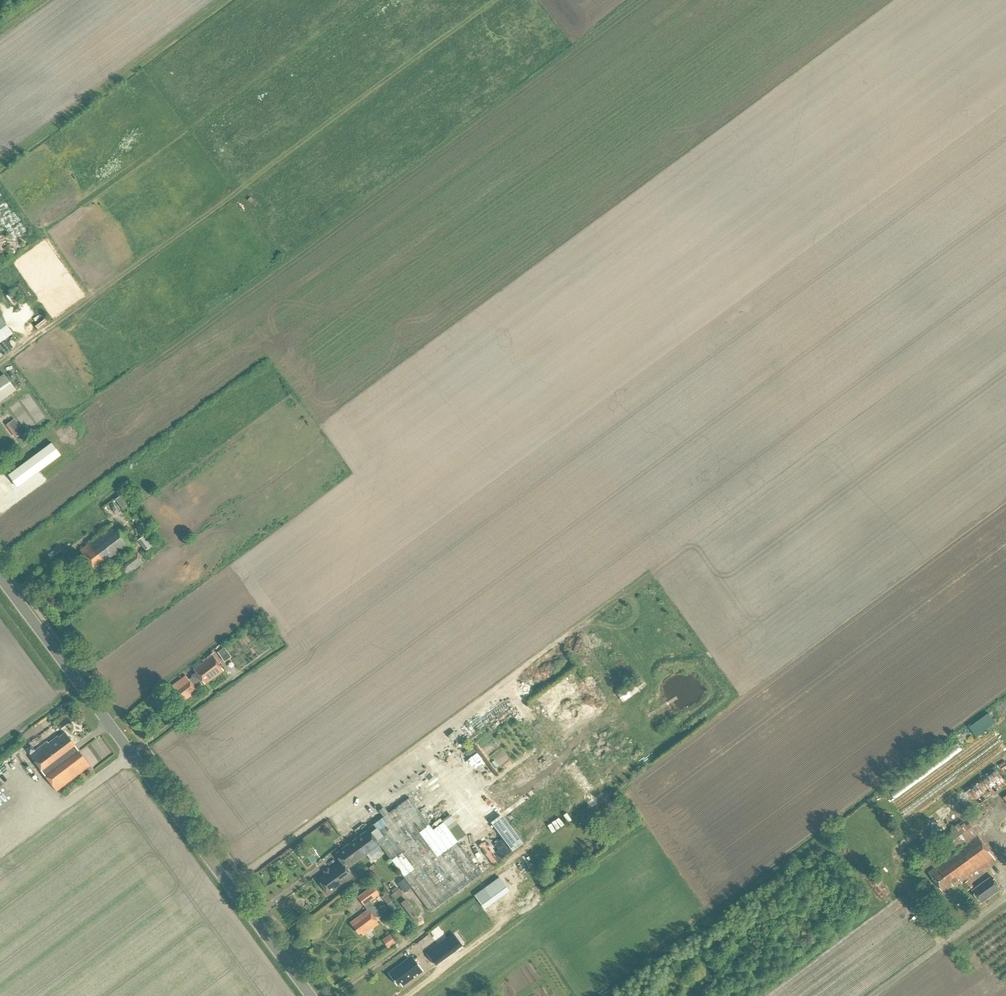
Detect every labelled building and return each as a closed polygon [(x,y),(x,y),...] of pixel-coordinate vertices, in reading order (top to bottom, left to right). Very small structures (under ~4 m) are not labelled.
[(13,305),(17,302),(10,293),(6,296),(13,305)] [(13,334),(1,316),(0,317),(0,343),(13,334)] [(16,390),(4,373),(0,376),(0,402),(16,390)] [(14,418),(6,425),(16,437),(24,431),(14,418)] [(8,475),(17,487),(60,454),(52,443),(8,475)] [(136,501),(129,491),(125,494),(132,504),(136,501)] [(119,496),(115,499),(121,508),(126,505),(119,496)] [(131,547),(114,524),(80,550),(94,568),(104,562),(106,564),(114,558),(115,560),(131,547)] [(154,544),(146,534),(140,538),(148,548),(154,544)] [(144,563),(134,550),(119,562),(129,575),(144,563)] [(224,647),(217,651),(224,662),(231,657),(224,647)] [(186,675),(169,687),(178,701),(180,699),(182,702),(197,691),(193,685),(201,679),(206,684),(223,670),(213,656),(194,669),(197,673),(189,679),(186,675)] [(639,691),(633,682),(616,693),(622,702),(639,691)] [(562,712),(574,691),(570,688),(557,709),(562,712)] [(995,724),(989,715),(969,728),(976,738),(995,724)] [(57,791),(90,765),(65,732),(59,737),(57,735),(48,743),(47,741),(29,755),(57,791)] [(409,797),(368,828),(368,829),(380,844),(430,912),(584,797),(546,745),(433,829),(409,797)] [(472,772),(482,767),(474,751),(464,756),(472,772)] [(973,810),(1005,785),(1005,782),(994,766),(960,793),(973,810)] [(490,775),(480,782),(483,786),(493,779),(490,775)] [(0,780),(0,813),(15,801),(0,780)] [(954,854),(979,836),(966,818),(941,836),(954,854)] [(317,879),(329,895),(353,877),(347,869),(380,844),(368,829),(335,854),(341,861),(317,879)] [(969,880),(996,860),(979,836),(954,854),(928,872),(942,891),(952,884),(954,886),(961,881),(967,891),(974,886),(969,880)] [(307,849),(302,852),(307,859),(312,855),(307,849)] [(399,887),(406,882),(400,874),(393,879),(399,887)] [(500,875),(475,895),(486,909),(511,889),(500,875)] [(982,903),(1001,889),(992,876),(973,890),(982,903)] [(379,894),(372,886),(358,896),(368,909),(350,922),(359,934),(361,932),(363,935),(379,924),(374,917),(379,913),(370,901),(379,894)] [(388,905),(393,912),(397,909),(392,902),(388,905)] [(388,948),(396,943),(390,934),(382,939),(388,948)] [(435,946),(426,934),(425,934),(417,940),(426,952),(427,952),(434,947),(434,946),(435,946)] [(738,964),(746,959),(742,952),(733,957),(738,964)] [(402,986),(423,971),(412,956),(389,973),(397,984),(399,982),(402,986)]
